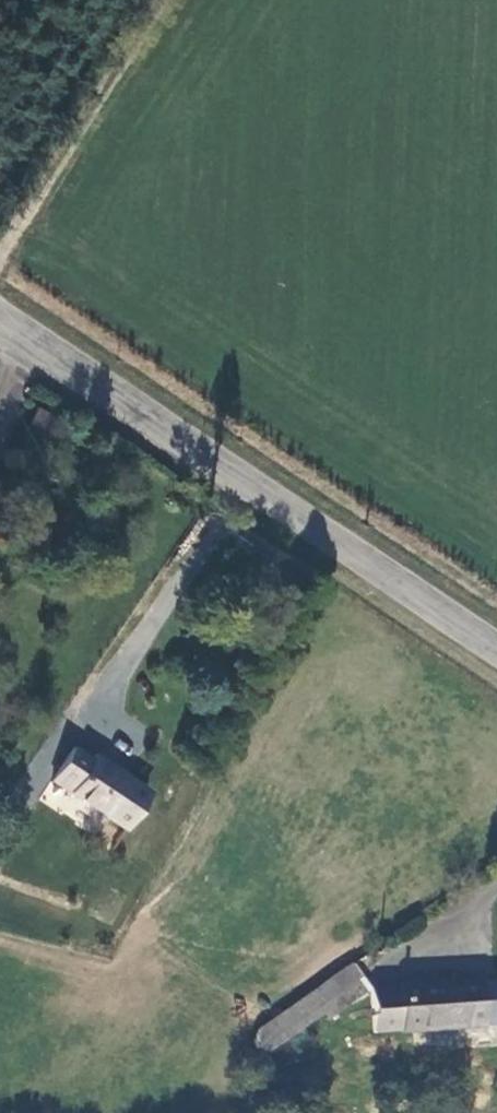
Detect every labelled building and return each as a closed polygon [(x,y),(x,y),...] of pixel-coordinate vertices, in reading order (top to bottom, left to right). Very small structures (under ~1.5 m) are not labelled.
[(59,779),(131,825),(152,794),(117,772),(120,766),(100,753),(97,759),(78,747),(59,779)] [(348,967),(313,993),(326,1011),(329,1016),(365,991),(348,967)] [(398,996),(369,999),(374,1041),(403,1037),(403,1039),(482,1029),(477,985),(398,995),(398,996)] [(249,1039),(263,1057),(326,1011),(313,993),(249,1039)]
